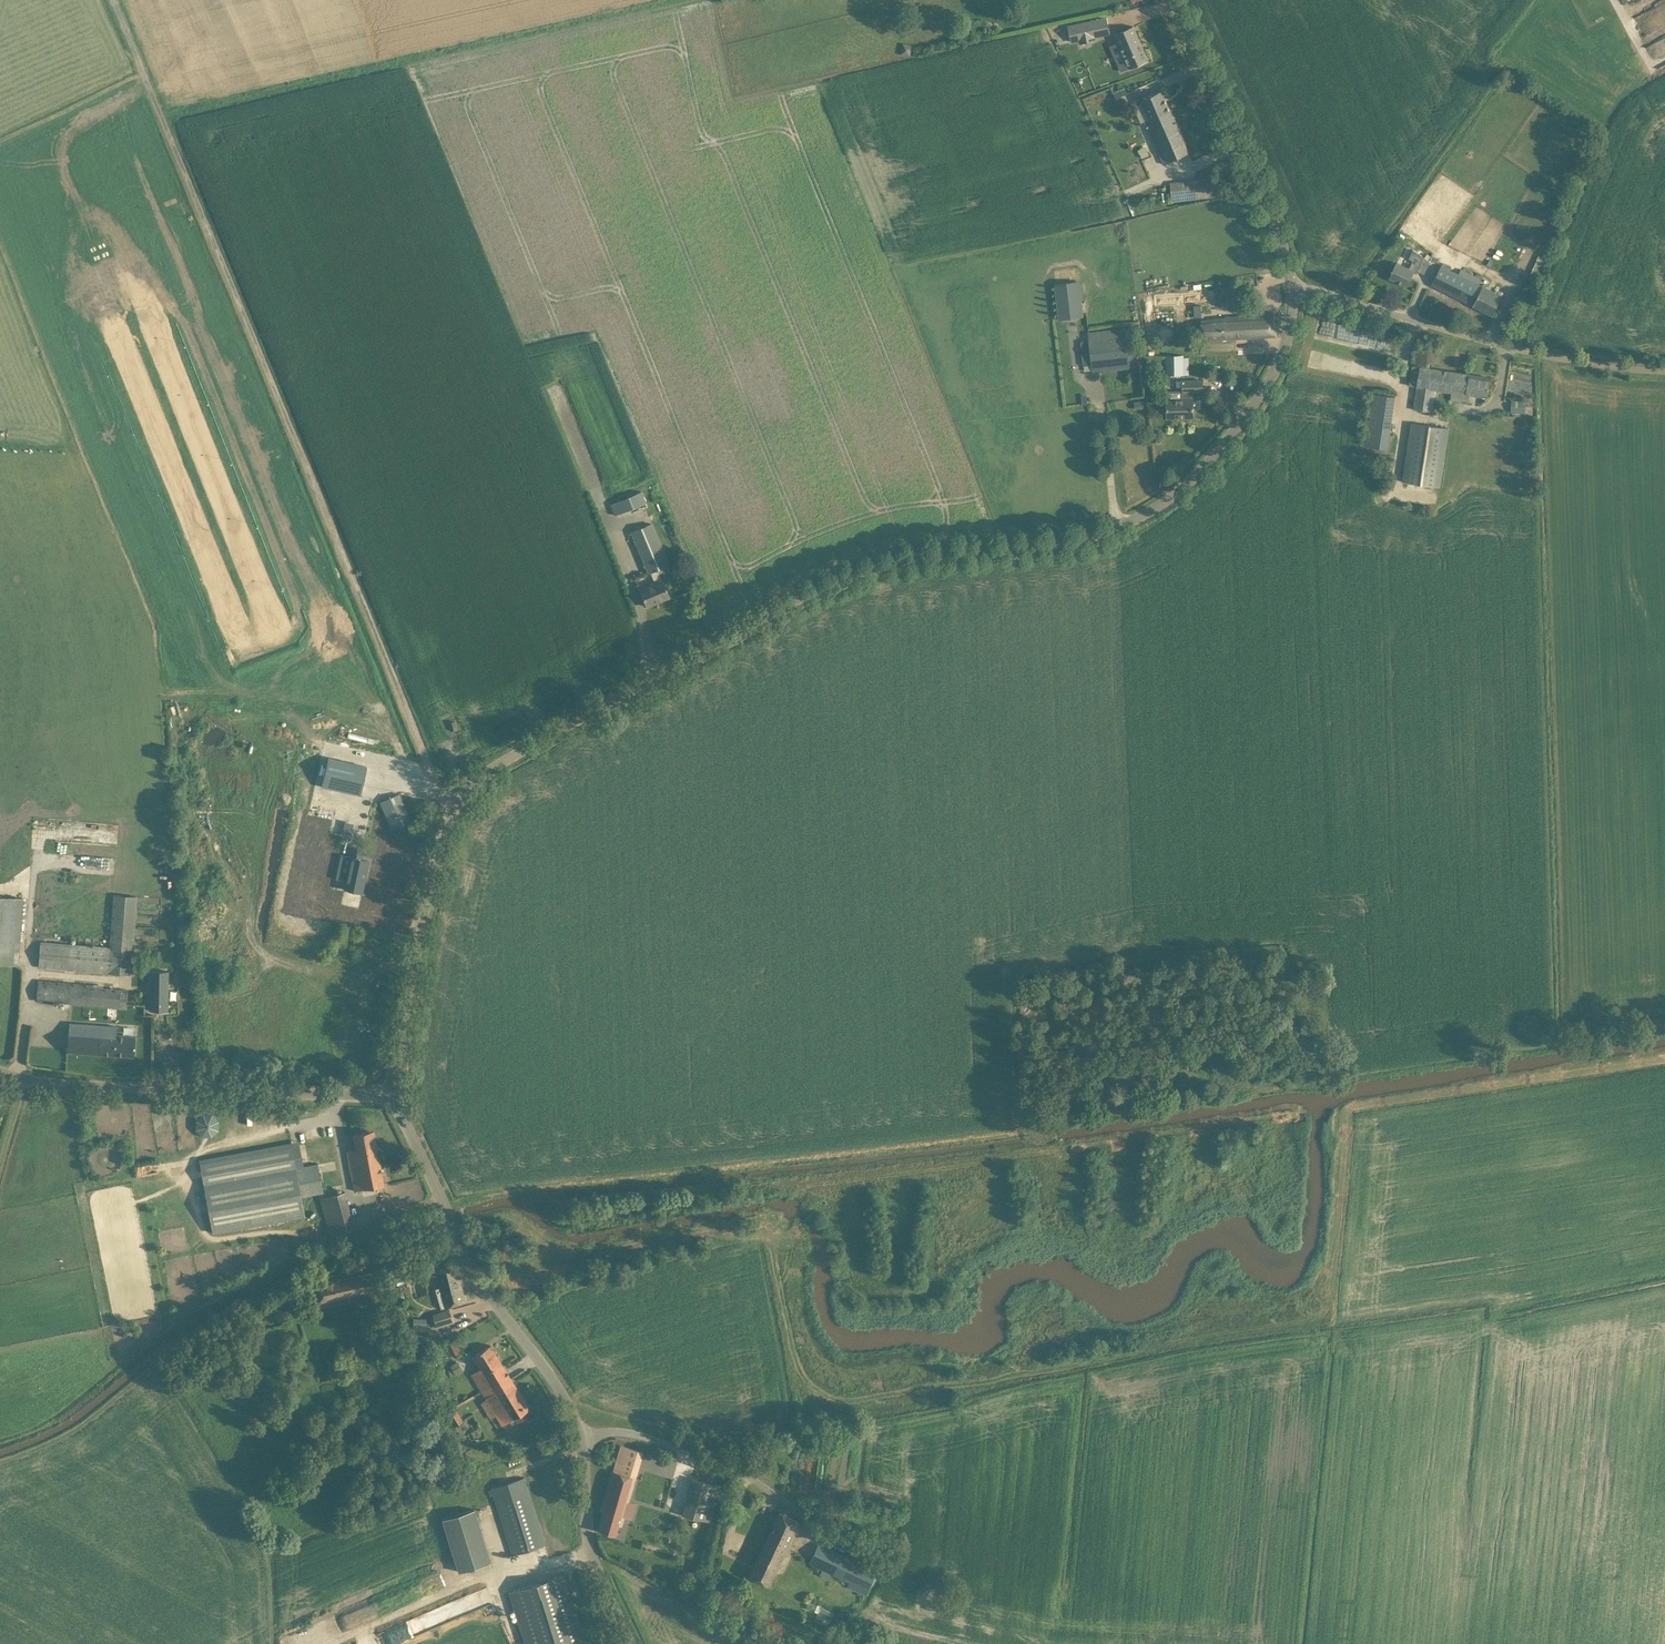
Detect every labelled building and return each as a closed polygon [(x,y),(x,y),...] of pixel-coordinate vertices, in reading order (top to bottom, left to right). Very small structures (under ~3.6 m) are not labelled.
[(1132,22),(1130,15),(1118,18),(1120,24),(1120,26),(1130,23),(1132,22)] [(1135,21),(1145,41),(1157,35),(1148,15),(1135,21)] [(1080,43),(1096,39),(1096,36),(1092,20),(1069,25),(1072,42),(1079,40),(1080,43)] [(1133,26),(1115,34),(1121,47),(1119,48),(1124,60),(1126,60),(1130,69),(1149,61),(1133,26)] [(1125,88),(1114,92),(1115,97),(1127,94),(1125,88)] [(1162,91),(1152,95),(1141,100),(1149,118),(1144,120),(1163,164),(1189,153),(1162,91)] [(1217,178),(1207,179),(1170,183),(1172,202),(1219,196),(1217,178)] [(1424,258),(1413,250),(1410,258),(1414,260),(1410,268),(1397,262),(1390,277),(1407,285),(1413,271),(1417,273),(1424,258)] [(1431,286),(1437,289),(1492,316),(1502,296),(1478,284),(1481,279),(1461,269),(1458,275),(1440,266),(1431,286)] [(1084,316),(1080,281),(1055,284),(1059,319),(1084,316)] [(1185,305),(1185,295),(1157,297),(1158,307),(1185,305)] [(1274,313),(1237,315),(1225,316),(1225,319),(1202,320),(1203,340),(1276,336),(1274,313)] [(1129,367),(1125,329),(1088,333),(1093,372),(1094,371),(1093,365),(1101,364),(1102,371),(1129,367)] [(1166,355),(1166,371),(1166,374),(1188,374),(1188,367),(1188,356),(1184,356),(1184,355),(1166,355)] [(1339,372),(1340,362),(1314,358),(1312,368),(1339,372)] [(1488,397),(1489,388),(1491,377),(1412,365),(1409,384),(1417,386),(1414,409),(1432,412),(1436,389),(1453,391),(1452,399),(1468,402),(1470,394),(1488,397)] [(1184,399),(1177,399),(1166,399),(1167,418),(1193,417),(1193,392),(1203,391),(1202,380),(1184,381),(1184,399)] [(1366,446),(1388,450),(1396,397),(1373,394),(1366,446)] [(1144,400),(1135,401),(1136,408),(1144,407),(1144,400)] [(1512,401),(1511,412),(1524,414),(1525,402),(1512,401)] [(1403,481),(1440,487),(1449,428),(1412,422),(1403,481)] [(610,505),(614,515),(646,502),(642,491),(610,505)] [(639,589),(642,596),(647,606),(669,597),(657,568),(669,563),(651,522),(630,531),(647,572),(651,571),(655,582),(639,589)] [(325,754),(317,788),(357,797),(364,762),(325,754)] [(381,801),(393,830),(412,822),(399,793),(381,801)] [(346,823),(344,834),(350,836),(353,825),(346,823)] [(352,847),(345,888),(361,892),(368,860),(361,859),(363,849),(352,847)] [(100,872),(114,871),(114,857),(99,857),(100,872)] [(114,894),(111,948),(41,942),(39,967),(109,973),(131,975),(135,925),(137,896),(114,894)] [(17,965),(23,898),(0,896),(0,963),(17,965)] [(168,971),(151,970),(151,1010),(168,1011),(168,971)] [(312,978),(305,985),(313,993),(320,986),(312,978)] [(37,1000),(83,1004),(127,1008),(129,991),(94,988),(94,985),(38,980),(37,1000)] [(115,1026),(80,1024),(69,1023),(67,1051),(134,1056),(136,1037),(115,1035),(115,1026)] [(196,1115),(196,1135),(218,1134),(218,1114),(196,1115)] [(353,1135),(355,1145),(356,1151),(346,1153),(353,1191),(384,1185),(373,1131),(353,1135)] [(201,1163),(214,1233),(305,1216),(301,1196),(323,1192),(317,1164),(296,1168),(292,1146),(201,1163)] [(320,1198),(329,1234),(354,1227),(344,1191),(320,1198)] [(456,1263),(434,1269),(439,1288),(436,1289),(441,1308),(465,1301),(461,1282),(456,1263)] [(317,1285),(322,1308),(350,1301),(349,1300),(384,1292),(379,1270),(317,1285)] [(411,1308),(403,1311),(408,1324),(415,1322),(411,1308)] [(433,1313),(437,1327),(454,1322),(450,1308),(433,1313)] [(450,1343),(455,1355),(467,1350),(462,1338),(450,1343)] [(480,1368),(471,1374),(482,1392),(486,1399),(496,1415),(502,1425),(520,1414),(529,1409),(508,1374),(490,1345),(481,1350),(472,1356),(480,1368)] [(458,1361),(450,1365),(455,1374),(463,1370),(458,1361)] [(456,1410),(448,1414),(455,1426),(463,1421),(456,1410)] [(605,1511),(599,1530),(616,1535),(619,1524),(621,1525),(623,1518),(624,1516),(626,1508),(634,1510),(637,1502),(629,1500),(635,1477),(629,1475),(631,1467),(638,1469),(643,1452),(621,1445),(602,1510),(605,1511)] [(491,1488),(512,1555),(535,1548),(546,1545),(525,1477),(491,1488)] [(691,1477),(681,1514),(711,1522),(721,1485),(691,1477)] [(474,1509),(443,1519),(459,1572),(491,1562),(474,1509)] [(748,1575),(768,1586),(800,1522),(780,1512),(748,1575)] [(848,1586),(866,1595),(875,1576),(857,1567),(859,1563),(818,1544),(809,1563),(850,1583),(848,1586)] [(527,1643),(584,1643),(563,1574),(510,1591),(527,1643)] [(418,1636),(413,1621),(357,1642),(357,1643),(397,1643),(418,1636)]
